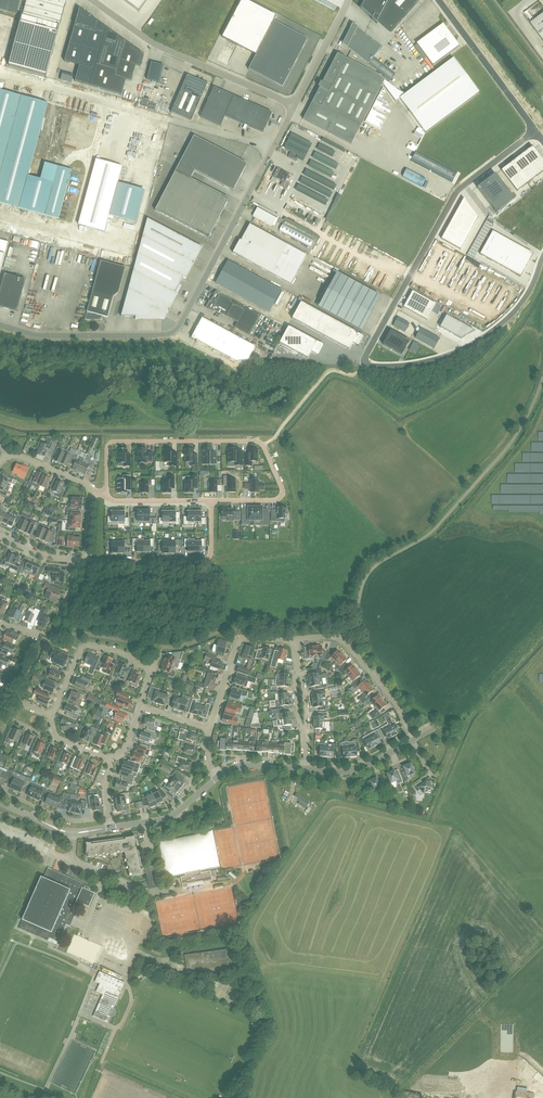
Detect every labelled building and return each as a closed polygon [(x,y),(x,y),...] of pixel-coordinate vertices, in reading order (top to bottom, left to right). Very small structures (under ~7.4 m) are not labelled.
[(17,14),(21,0),(0,0),(0,10),(17,14)] [(9,66),(46,76),(60,26),(65,5),(67,0),(27,0),(22,16),(9,66)] [(139,12),(148,0),(123,0),(139,12)] [(245,0),(242,0),(222,37),(256,55),(276,16),(245,0)] [(393,32),(419,1),(419,0),(365,0),(361,8),(372,18),(372,19),(376,23),(379,19),(393,32)] [(404,19),(408,23),(424,5),(420,2),(404,19)] [(90,86),(107,28),(105,27),(96,25),(97,21),(80,9),(65,61),(79,65),(75,81),(90,86)] [(530,23),(538,34),(542,30),(542,13),(530,23)] [(274,21),(248,69),(282,87),(308,39),(274,21)] [(357,28),(358,27),(352,24),(342,44),(369,64),(382,46),(357,28)] [(443,24),(417,43),(433,65),(459,46),(443,24)] [(107,28),(90,86),(122,95),(126,79),(131,80),(136,65),(141,66),(144,55),(107,28)] [(351,144),(385,79),(347,59),(347,58),(337,53),(312,102),(303,119),(351,144)] [(395,73),(376,58),(370,65),(390,81),(395,73)] [(400,98),(426,133),(479,93),(453,58),(405,94),(400,98)] [(164,65),(151,62),(147,80),(160,83),(164,65)] [(207,84),(188,75),(171,112),(191,121),(207,84)] [(225,116),(234,96),(214,87),(201,117),(221,126),(225,116)] [(71,170),(45,163),(41,179),(28,176),(47,103),(0,90),(0,203),(58,219),(71,170)] [(225,116),(263,133),(272,113),(234,96),(225,116)] [(195,171),(233,191),(247,164),(194,136),(178,167),(192,175),(195,171)] [(522,155),(538,176),(542,172),(542,161),(536,151),(532,146),(527,150),(527,151),(522,155)] [(516,158),(511,162),(528,183),(538,176),(522,155),(517,159),(516,158)] [(78,224),(105,231),(109,215),(110,216),(118,183),(122,167),(96,160),(78,224)] [(507,166),(501,170),(517,191),(528,183),(511,162),(506,166),(507,166)] [(155,210),(208,238),(227,202),(226,197),(190,179),(192,175),(178,167),(155,210)] [(280,170),(276,178),(281,181),(286,173),(280,170)] [(515,199),(495,173),(477,187),(496,213),(515,199)] [(118,183),(110,216),(135,223),(144,190),(118,183)] [(464,198),(441,239),(461,249),(478,217),(464,198)] [(272,227),(276,218),(257,208),(253,216),(272,227)] [(489,216),(467,256),(473,259),(494,222),(492,221),(494,218),(489,216)] [(143,236),(194,263),(202,247),(148,218),(143,236)] [(279,231),(310,247),(314,240),(283,223),(279,231)] [(291,284),(307,255),(250,224),(241,241),(240,240),(233,253),(291,284)] [(493,231),(480,254),(520,277),(533,254),(493,231)] [(182,279),(186,271),(189,272),(194,263),(143,236),(138,256),(182,279)] [(5,254),(8,242),(0,239),(0,273),(5,254)] [(182,279),(138,256),(133,273),(175,293),(182,279)] [(108,317),(113,296),(119,292),(125,267),(101,261),(93,291),(87,312),(85,319),(85,320),(102,320),(102,319),(101,319),(102,316),(108,317)] [(226,288),(269,312),(281,290),(229,261),(220,277),(229,283),(226,288)] [(318,307),(361,331),(380,296),(337,272),(318,307)] [(169,304),(175,293),(133,273),(121,316),(149,316),(149,319),(164,319),(171,305),(169,304)] [(0,290),(0,307),(17,311),(25,280),(4,274),(0,290)] [(412,291),(403,307),(427,320),(436,304),(412,291)] [(213,309),(237,322),(235,327),(249,335),(260,316),(217,292),(211,303),(213,309)] [(301,302),(292,318),(349,350),(353,343),(359,346),(364,336),(301,302)] [(475,331),(446,315),(439,327),(461,339),(475,331)] [(248,360),(255,347),(202,318),(192,337),(236,362),(248,360)] [(320,344),(288,327),(279,343),(305,358),(309,351),(315,354),(320,344)] [(421,328),(415,338),(434,349),(440,339),(421,328)] [(409,341),(390,330),(383,344),(402,355),(409,341)] [(417,351),(420,346),(418,345),(419,344),(414,341),(411,348),(414,350),(417,351)] [(46,445),(39,442),(36,449),(39,450),(38,453),(44,456),(47,450),(50,451),(54,442),(48,439),(46,445)] [(54,460),(61,463),(65,453),(61,451),(63,448),(57,446),(55,452),(57,454),(54,460)] [(69,452),(66,450),(65,453),(61,463),(67,466),(70,459),(73,460),(77,451),(71,448),(69,452)] [(130,454),(127,455),(127,449),(118,449),(118,463),(124,463),(124,466),(130,466),(130,454)] [(172,449),(164,449),(164,462),(169,462),(169,466),(176,466),(176,452),(172,452),(172,449)] [(197,465),(197,454),(193,454),(193,449),(185,449),(185,457),(184,457),(184,462),(190,462),(190,465),(197,465)] [(202,464),(217,464),(217,452),(213,452),(213,449),(202,449),(202,464)] [(235,465),(242,465),(242,457),(237,457),(237,449),(228,449),(229,462),(235,462),(235,465)] [(245,454),(245,459),(245,466),(252,466),(252,461),(258,461),(257,449),(249,449),(249,454),(245,454)] [(147,450),(137,450),(137,463),(147,463),(147,461),(154,461),(154,453),(147,453),(147,450)] [(77,454),(79,451),(77,451),(73,460),(76,461),(73,469),(79,471),(85,458),(81,456),(77,454)] [(95,462),(89,459),(90,458),(89,457),(87,456),(86,457),(85,458),(79,471),(85,474),(88,467),(92,468),(95,462)] [(28,468),(23,466),(23,467),(17,464),(13,472),(18,474),(17,475),(24,478),(28,468)] [(29,486),(33,488),(36,483),(39,484),(39,485),(44,475),(37,472),(35,478),(31,477),(29,483),(30,483),(29,486)] [(44,476),(39,485),(46,488),(50,479),(50,478),(48,477),(48,476),(45,474),(44,475),(44,476)] [(10,487),(14,479),(8,476),(7,479),(0,476),(0,483),(10,487)] [(118,480),(118,493),(121,493),(122,494),(124,494),(125,493),(127,493),(127,492),(130,492),(130,476),(123,477),(124,480),(118,480)] [(163,481),(163,493),(171,493),(171,488),(174,488),(174,476),(168,476),(168,481),(163,481)] [(185,481),(185,493),(193,493),(193,488),(197,488),(197,476),(190,476),(190,481),(185,481)] [(141,482),(141,493),(148,493),(148,486),(151,486),(151,479),(144,479),(144,482),(141,482)] [(208,483),(208,487),(209,487),(209,493),(217,493),(217,486),(220,486),(220,479),(213,479),(213,482),(209,482),(209,483),(208,483)] [(226,486),(226,492),(236,492),(236,479),(226,479),(223,479),(223,486),(226,486)] [(248,483),(248,489),(251,489),(251,492),(259,492),(259,489),(264,489),(264,483),(259,483),(259,480),(251,480),(251,483),(248,483)] [(61,498),(64,491),(62,489),(64,484),(57,481),(53,491),(57,493),(56,496),(61,498)] [(10,487),(0,483),(0,490),(2,490),(0,493),(6,496),(10,487)] [(82,506),(82,498),(72,498),(71,502),(68,502),(68,508),(76,509),(76,505),(82,506)] [(222,506),(222,517),(227,517),(227,520),(233,520),(233,519),(236,519),(236,512),(233,512),(233,509),(228,509),(228,506),(222,506)] [(249,520),(255,520),(255,507),(254,507),(254,506),(249,506),(249,507),(248,507),(248,514),(242,514),(242,523),(249,523),(249,520)] [(256,507),(255,507),(255,520),(261,520),(261,523),(269,523),(269,514),(262,514),(262,507),(261,507),(261,506),(256,506),(256,507)] [(287,514),(287,507),(278,508),(278,509),(276,509),(276,512),(271,512),(271,521),(285,521),(285,514),(287,514)] [(66,516),(70,516),(70,520),(81,521),(81,513),(73,513),(74,510),(67,509),(67,512),(66,516)] [(13,510),(12,510),(10,512),(9,515),(6,513),(2,522),(7,524),(12,513),(13,510)] [(118,510),(111,510),(111,518),(108,518),(108,524),(118,524),(118,510)] [(125,510),(118,510),(118,524),(124,524),(124,526),(129,526),(129,518),(125,518),(125,510)] [(137,522),(144,522),(144,510),(137,510),(137,518),(134,518),(134,524),(137,524),(137,522)] [(150,510),(144,510),(144,522),(150,522),(150,524),(154,524),(154,517),(150,517),(150,510)] [(169,510),(163,510),(162,518),(159,518),(159,524),(162,524),(162,523),(169,523),(169,510)] [(176,510),(169,510),(169,523),(176,523),(176,524),(180,524),(180,518),(176,518),(176,510)] [(195,510),(188,510),(188,518),(184,518),(184,524),(188,524),(188,523),(195,523),(195,510)] [(202,510),(195,510),(195,522),(198,522),(198,524),(206,524),(206,518),(202,518),(202,510)] [(18,514),(14,512),(13,514),(12,513),(7,524),(12,527),(15,520),(18,521),(20,516),(18,515),(18,514)] [(18,529),(24,532),(28,522),(22,519),(23,516),(21,515),(20,516),(18,521),(21,522),(18,529)] [(33,520),(32,523),(28,522),(24,532),(30,535),(33,528),(36,529),(39,523),(33,520)] [(80,528),(81,521),(70,520),(70,525),(68,525),(67,526),(67,530),(74,531),(74,528),(80,528)] [(48,527),(39,523),(36,529),(39,530),(36,537),(42,540),(46,530),(48,527)] [(50,531),(46,530),(42,540),(48,542),(51,536),(54,537),(56,531),(56,530),(52,528),(50,531)] [(79,546),(80,538),(73,537),(73,536),(68,536),(67,547),(72,547),(72,546),(79,546)] [(137,545),(137,553),(144,553),(144,540),(144,539),(132,539),(132,545),(137,545)] [(144,540),(144,553),(150,553),(150,545),(154,545),(154,539),(150,539),(150,540),(144,540)] [(163,553),(169,553),(169,541),(169,539),(159,539),(159,545),(163,545),(163,553)] [(195,539),(184,539),(184,545),(188,545),(188,553),(195,553),(195,539)] [(202,540),(195,540),(195,553),(202,553),(202,545),(205,545),(205,539),(202,539),(202,540)] [(118,542),(118,554),(124,554),(124,546),(128,546),(128,540),(124,540),(124,542),(118,542)] [(176,554),(176,546),(179,546),(179,540),(175,540),(175,541),(169,541),(169,553),(169,554),(176,554)] [(112,554),(118,554),(118,542),(118,541),(107,541),(107,549),(112,549),(112,554)] [(4,557),(1,564),(2,564),(1,565),(4,567),(5,565),(7,566),(8,563),(11,564),(15,555),(9,553),(7,558),(4,557)] [(18,564),(21,558),(15,555),(11,564),(14,565),(12,569),(18,571),(21,565),(18,564)] [(19,572),(22,574),(23,571),(29,574),(34,564),(28,561),(25,567),(22,566),(19,572)] [(37,581),(38,578),(40,574),(37,572),(40,566),(34,564),(29,574),(35,576),(34,579),(37,581)] [(47,568),(47,573),(50,573),(49,580),(52,580),(63,581),(64,573),(60,573),(60,569),(56,569),(47,568)] [(56,602),(60,594),(53,590),(54,587),(46,583),(44,588),(48,590),(45,597),(56,602)] [(4,613),(6,608),(7,609),(8,605),(7,605),(8,603),(4,602),(6,597),(0,595),(0,602),(1,603),(0,604),(0,613),(2,614),(2,612),(4,613)] [(27,605),(24,603),(22,604),(22,605),(21,605),(19,610),(14,608),(10,617),(16,620),(16,621),(19,622),(27,605)] [(40,610),(35,608),(34,611),(29,609),(28,611),(26,617),(24,616),(23,619),(24,620),(30,623),(30,624),(33,626),(40,610)] [(45,628),(50,618),(45,616),(48,610),(42,608),(39,615),(42,616),(38,625),(45,628)] [(18,639),(20,635),(13,632),(12,635),(6,632),(3,639),(12,643),(14,639),(16,640),(18,639)] [(216,645),(214,651),(225,654),(226,648),(225,648),(227,642),(218,640),(217,645),(216,645)] [(14,647),(8,644),(7,648),(1,645),(0,646),(0,653),(7,656),(8,652),(12,653),(14,647)] [(305,652),(305,659),(312,658),(312,656),(316,655),(315,645),(312,645),(311,646),(310,646),(309,646),(309,652),(305,652)] [(319,645),(315,645),(316,655),(316,658),(320,657),(320,658),(323,658),(325,659),(328,652),(324,651),(324,652),(322,652),(322,646),(321,646),(320,645),(319,645)] [(252,654),(254,648),(247,646),(246,649),(244,649),(242,657),(249,659),(246,668),(246,670),(242,668),(241,672),(249,674),(252,664),(253,660),(252,660),(254,655),(252,654)] [(268,660),(272,649),(264,647),(263,649),(262,649),(262,650),(258,649),(255,658),(260,659),(261,658),(268,660)] [(286,656),(287,654),(287,651),(286,650),(287,650),(280,648),(279,651),(275,650),(270,666),(276,668),(278,659),(284,660),(285,656),(285,657),(286,656)] [(64,667),(64,665),(65,665),(66,664),(67,662),(67,661),(66,660),(68,656),(53,650),(50,657),(54,658),(52,662),(64,667)] [(331,657),(336,661),(342,654),(337,650),(333,654),(328,652),(325,659),(328,660),(331,657)] [(164,659),(162,664),(174,667),(178,669),(179,665),(178,664),(180,659),(179,659),(180,655),(179,655),(180,652),(173,652),(171,660),(166,658),(164,659)] [(93,675),(99,660),(95,658),(96,656),(92,654),(92,655),(88,653),(84,662),(91,665),(87,672),(93,675)] [(220,669),(222,662),(216,660),(217,657),(206,653),(205,659),(212,662),(211,666),(220,669)] [(334,664),(336,666),(336,667),(338,669),(340,671),(345,665),(343,663),(347,659),(342,654),(336,661),(334,664)] [(110,674),(113,667),(109,666),(112,659),(105,656),(101,667),(105,668),(103,672),(110,674)] [(6,666),(9,660),(2,657),(1,660),(0,660),(0,668),(1,668),(3,669),(5,669),(6,666)] [(126,680),(129,672),(126,670),(127,666),(120,663),(116,672),(120,674),(118,677),(126,680)] [(175,671),(173,671),(174,667),(162,664),(161,668),(162,670),(167,671),(166,675),(174,677),(175,672),(175,671)] [(345,665),(340,671),(342,673),(344,675),(347,673),(349,676),(357,669),(355,667),(354,666),(353,665),(352,664),(349,667),(348,668),(345,665)] [(50,673),(49,676),(58,680),(61,672),(53,669),(54,666),(51,665),(48,671),(49,673),(50,673)] [(205,678),(215,681),(216,677),(217,677),(219,672),(204,667),(202,671),(208,673),(206,678),(205,678)] [(310,680),(319,678),(322,678),(323,678),(321,668),(313,670),(314,673),(309,674),(310,680)] [(137,687),(141,676),(136,674),(137,671),(132,669),(128,681),(131,682),(132,685),(137,687)] [(357,669),(349,676),(353,681),(351,682),(353,685),(359,681),(356,678),(357,678),(361,675),(360,674),(360,673),(360,672),(359,672),(357,669)] [(276,679),(280,680),(280,679),(289,680),(290,674),(284,673),(284,670),(278,670),(277,673),(276,675),(276,679)] [(248,675),(240,673),(238,677),(236,677),(234,683),(247,687),(249,681),(255,683),(257,678),(248,675)] [(50,679),(43,676),(40,682),(44,684),(42,688),(53,692),(54,690),(55,689),(56,689),(56,688),(56,687),(55,686),(48,683),(50,679)] [(77,678),(74,685),(85,690),(88,683),(89,684),(91,680),(82,676),(80,680),(77,678)] [(213,685),(215,681),(205,678),(204,683),(198,682),(197,686),(202,687),(203,687),(213,691),(215,686),(213,685)] [(323,681),(322,678),(319,678),(310,680),(311,687),(316,685),(317,689),(323,687),(323,685),(323,681)] [(353,685),(350,688),(354,693),(360,688),(362,691),(370,684),(368,682),(367,681),(366,681),(365,680),(362,682),(361,683),(359,681),(353,685)] [(364,694),(359,698),(363,703),(371,696),(369,693),(370,693),(374,690),(373,689),(373,688),(372,687),(370,684),(362,691),(364,694)] [(153,701),(159,703),(162,693),(158,692),(159,689),(151,686),(149,693),(155,695),(153,701)] [(229,697),(230,698),(230,699),(233,700),(234,699),(239,700),(241,695),(247,696),(248,691),(235,687),(234,692),(231,691),(229,697)] [(40,696),(37,701),(47,705),(50,699),(42,695),(44,692),(36,689),(34,693),(40,696)] [(312,695),(313,701),(326,700),(325,690),(318,691),(318,694),(312,695)] [(119,697),(117,703),(125,707),(125,706),(129,708),(132,701),(127,698),(128,695),(118,691),(116,696),(119,697)] [(171,699),(173,691),(173,693),(167,691),(166,694),(162,693),(159,703),(165,705),(167,699),(171,700),(171,699)] [(172,707),(178,709),(181,699),(177,698),(179,693),(173,691),(171,699),(174,700),(172,707)] [(72,692),(69,699),(74,701),(73,703),(80,705),(84,695),(79,693),(79,694),(72,692)] [(89,695),(87,699),(91,700),(91,701),(94,703),(96,698),(89,695)] [(371,696),(363,703),(366,707),(369,704),(370,705),(372,703),(375,706),(383,699),(381,697),(380,697),(379,696),(378,695),(374,698),(373,698),(371,696)] [(190,705),(192,697),(188,696),(188,697),(186,696),(185,700),(181,699),(178,709),(184,711),(186,704),(190,705)] [(193,713),(198,714),(200,705),(196,704),(197,700),(193,698),(188,713),(189,713),(193,714),(193,713)] [(288,708),(287,705),(289,705),(289,699),(279,699),(279,700),(275,700),(275,707),(279,706),(279,709),(288,708)] [(374,711),(370,715),(373,719),(378,716),(384,711),(382,709),(383,708),(386,705),(386,704),(386,703),(385,703),(385,702),(383,699),(375,706),(377,709),(374,711)] [(114,705),(107,702),(102,700),(100,704),(106,706),(112,709),(114,705)] [(323,706),(322,700),(326,700),(313,701),(314,707),(319,707),(320,710),(326,709),(326,706),(323,706)] [(206,718),(211,704),(206,703),(205,707),(200,705),(198,714),(202,715),(202,717),(206,718)] [(64,710),(72,714),(70,717),(77,720),(78,716),(75,715),(78,709),(66,704),(64,710)] [(233,707),(227,705),(225,711),(235,714),(236,710),(240,712),(242,706),(234,704),(233,707)] [(112,710),(113,715),(112,718),(122,723),(124,720),(127,719),(128,715),(114,709),(112,710)] [(279,713),(279,709),(271,710),(272,714),(278,713),(279,719),(282,719),(291,718),(290,711),(288,712),(279,713)] [(229,719),(228,722),(236,725),(238,719),(236,718),(237,715),(235,714),(225,711),(223,717),(229,719)] [(314,716),(314,722),(324,722),(324,718),(328,718),(327,712),(320,712),(320,715),(314,716)] [(66,729),(66,732),(72,731),(71,728),(77,727),(76,725),(77,723),(64,717),(61,722),(61,724),(63,730),(66,729)] [(390,717),(386,719),(388,723),(394,735),(400,732),(394,721),(393,722),(390,717)] [(144,725),(150,727),(149,730),(156,732),(158,726),(155,725),(155,724),(154,723),(155,720),(146,718),(144,725)] [(282,722),(280,723),(281,729),(287,729),(287,725),(292,724),(291,718),(282,719),(282,722)] [(320,731),(327,731),(327,728),(324,728),(324,722),(314,722),(315,728),(320,728),(320,731)] [(386,733),(389,738),(394,735),(388,723),(379,728),(383,735),(386,733)] [(91,735),(94,736),(97,729),(92,726),(90,730),(85,728),(81,738),(88,741),(91,735)] [(4,742),(9,743),(11,739),(17,742),(21,731),(15,729),(13,732),(12,733),(11,734),(8,733),(4,742)] [(381,736),(377,729),(369,734),(371,737),(375,746),(381,743),(378,738),(381,736)] [(180,732),(178,739),(182,740),(182,741),(183,741),(190,743),(191,739),(197,741),(200,734),(196,733),(196,732),(192,730),(191,732),(185,730),(184,733),(180,732)] [(148,734),(141,732),(139,739),(144,740),(145,743),(147,742),(149,742),(150,740),(152,739),(155,740),(157,733),(150,731),(148,734)] [(107,742),(110,734),(103,732),(102,736),(98,734),(94,744),(101,746),(103,740),(107,742)] [(25,748),(26,745),(30,747),(34,737),(28,734),(25,741),(22,740),(19,746),(25,748)] [(220,750),(221,750),(223,750),(224,749),(227,749),(228,736),(225,736),(225,738),(220,738),(220,741),(218,741),(218,746),(220,747),(220,749),(220,750)] [(367,744),(369,749),(375,746),(371,737),(367,739),(365,736),(360,739),(364,746),(367,744)] [(40,741),(36,739),(30,753),(34,754),(35,751),(41,754),(42,751),(43,751),(45,748),(43,747),(45,744),(39,742),(40,741)] [(291,754),(292,752),(294,752),(294,746),(292,746),(292,743),(288,743),(288,741),(285,740),(284,753),(287,753),(287,754),(290,755),(291,755),(291,754)] [(349,743),(351,757),(357,756),(356,750),(360,750),(358,740),(352,740),(353,743),(349,743)] [(187,755),(189,754),(193,755),(195,748),(189,746),(190,743),(183,741),(182,741),(181,746),(184,747),(184,748),(184,750),(184,752),(186,753),(187,755)] [(327,743),(324,743),(317,742),(317,750),(320,750),(320,756),(326,756),(327,743)] [(343,752),(344,758),(351,757),(348,742),(342,743),(342,744),(339,745),(340,752),(343,752)] [(337,751),(337,743),(327,743),(326,756),(333,757),(333,751),(337,751)] [(143,747),(137,745),(135,752),(145,755),(146,751),(149,752),(151,746),(144,744),(143,747)] [(46,764),(49,757),(54,759),(55,756),(56,757),(58,754),(56,753),(58,750),(52,747),(53,746),(49,745),(43,758),(40,765),(44,766),(45,764),(46,764)] [(67,765),(68,762),(69,762),(70,759),(69,759),(71,755),(65,753),(66,752),(62,750),(56,763),(55,767),(56,767),(59,768),(59,767),(62,769),(64,764),(67,765)] [(141,764),(144,765),(147,756),(145,755),(135,752),(134,751),(132,758),(134,758),(133,761),(137,763),(140,763),(141,764)] [(79,757),(75,756),(69,769),(70,769),(69,772),(70,772),(71,770),(78,773),(81,767),(82,768),(84,765),(82,764),(84,761),(78,758),(79,757)] [(182,771),(185,769),(188,771),(190,764),(184,762),(185,758),(178,756),(176,762),(179,763),(179,764),(180,766),(179,768),(181,768),(182,771)] [(88,761),(82,775),(83,775),(82,777),(83,777),(84,775),(86,776),(87,773),(93,776),(94,773),(95,773),(96,770),(95,770),(97,766),(91,764),(92,763),(88,761)] [(140,763),(137,763),(133,761),(132,764),(124,762),(122,768),(131,771),(138,773),(141,764),(140,763)] [(406,772),(403,773),(406,780),(409,779),(409,778),(411,777),(410,774),(415,772),(411,763),(410,763),(409,763),(407,763),(406,763),(405,764),(404,765),(405,766),(404,766),(406,772)] [(127,777),(126,780),(133,782),(135,776),(130,774),(131,771),(122,768),(121,768),(119,774),(127,777)] [(12,769),(10,771),(7,770),(6,773),(2,772),(0,777),(0,784),(3,785),(7,778),(10,779),(9,780),(12,774),(12,772),(13,770),(12,769)] [(388,773),(387,773),(391,783),(396,781),(397,784),(400,783),(403,782),(400,774),(397,776),(394,770),(393,770),(392,770),(391,770),(390,770),(389,771),(388,772),(388,773)] [(180,788),(185,782),(180,779),(182,776),(176,771),(175,772),(175,771),(171,776),(174,778),(172,781),(180,788)] [(10,788),(15,790),(20,781),(16,780),(18,776),(12,774),(9,780),(13,781),(10,788)] [(379,792),(387,789),(384,781),(379,783),(377,778),(376,778),(376,777),(374,777),(373,777),(372,778),(371,779),(370,780),(369,781),(373,790),(378,788),(379,792)] [(31,779),(29,778),(28,781),(24,779),(22,782),(20,781),(15,790),(21,793),(24,786),(27,787),(27,789),(30,781),(31,779)] [(125,783),(117,781),(116,784),(115,784),(114,788),(120,790),(120,789),(126,790),(128,784),(132,785),(134,782),(133,782),(126,780),(125,783)] [(428,781),(427,780),(422,784),(420,781),(414,786),(418,791),(421,789),(424,793),(432,787),(431,786),(432,786),(432,784),(431,783),(430,782),(429,781),(428,781)] [(29,796),(33,798),(39,785),(30,781),(27,789),(29,790),(29,791),(28,794),(29,796)] [(176,794),(180,788),(172,781),(167,787),(165,785),(162,787),(169,792),(171,790),(176,794)] [(47,790),(48,788),(39,785),(33,798),(38,800),(40,799),(41,795),(42,794),(45,796),(47,790)] [(159,791),(152,794),(157,804),(164,801),(162,799),(167,795),(161,789),(159,791)] [(45,803),(51,806),(55,796),(52,795),(53,792),(47,790),(45,796),(48,797),(45,803)] [(60,802),(63,803),(64,804),(67,793),(64,792),(62,796),(60,795),(59,798),(55,796),(51,806),(57,808),(60,802)] [(129,798),(128,792),(121,793),(122,797),(115,798),(116,805),(127,803),(126,799),(129,798)] [(68,811),(75,812),(77,803),(72,802),(73,798),(71,798),(71,794),(67,793),(64,804),(69,805),(68,811)] [(297,793),(295,796),(300,801),(298,804),(305,809),(310,802),(297,793)] [(97,811),(101,810),(100,805),(99,805),(99,798),(94,799),(94,794),(88,795),(89,803),(92,803),(93,811),(97,810),(97,811)] [(151,807),(157,804),(152,794),(146,797),(143,797),(144,806),(150,805),(151,807)] [(86,807),(87,801),(81,800),(81,804),(77,803),(75,812),(82,814),(83,807),(86,807)] [(127,808),(127,803),(116,805),(118,812),(124,811),(124,813),(130,812),(129,808),(127,808)] [(210,871),(201,872),(201,871),(220,868),(212,829),(158,841),(166,879),(186,875),(181,876),(183,888),(188,887),(187,883),(202,880),(203,882),(212,880),(211,877),(210,871)] [(132,873),(132,876),(144,873),(142,868),(139,850),(137,851),(135,836),(87,843),(86,853),(87,853),(88,857),(124,852),(125,854),(129,874),(132,873)] [(73,915),(71,914),(76,901),(89,906),(95,893),(91,891),(93,887),(48,867),(44,877),(41,876),(23,919),(19,928),(48,940),(49,937),(59,941),(69,917),(71,917),(73,915)] [(237,947),(173,954),(176,980),(239,973),(237,947)] [(110,1016),(108,1015),(112,1007),(114,1007),(125,982),(100,971),(95,982),(106,987),(93,1016),(107,1022),(110,1016)] [(536,1070),(532,1074),(542,1084),(542,1076),(536,1070)] [(524,1088),(523,1093),(517,1092),(516,1097),(534,1097),(534,1094),(527,1093),(527,1089),(524,1088)]
